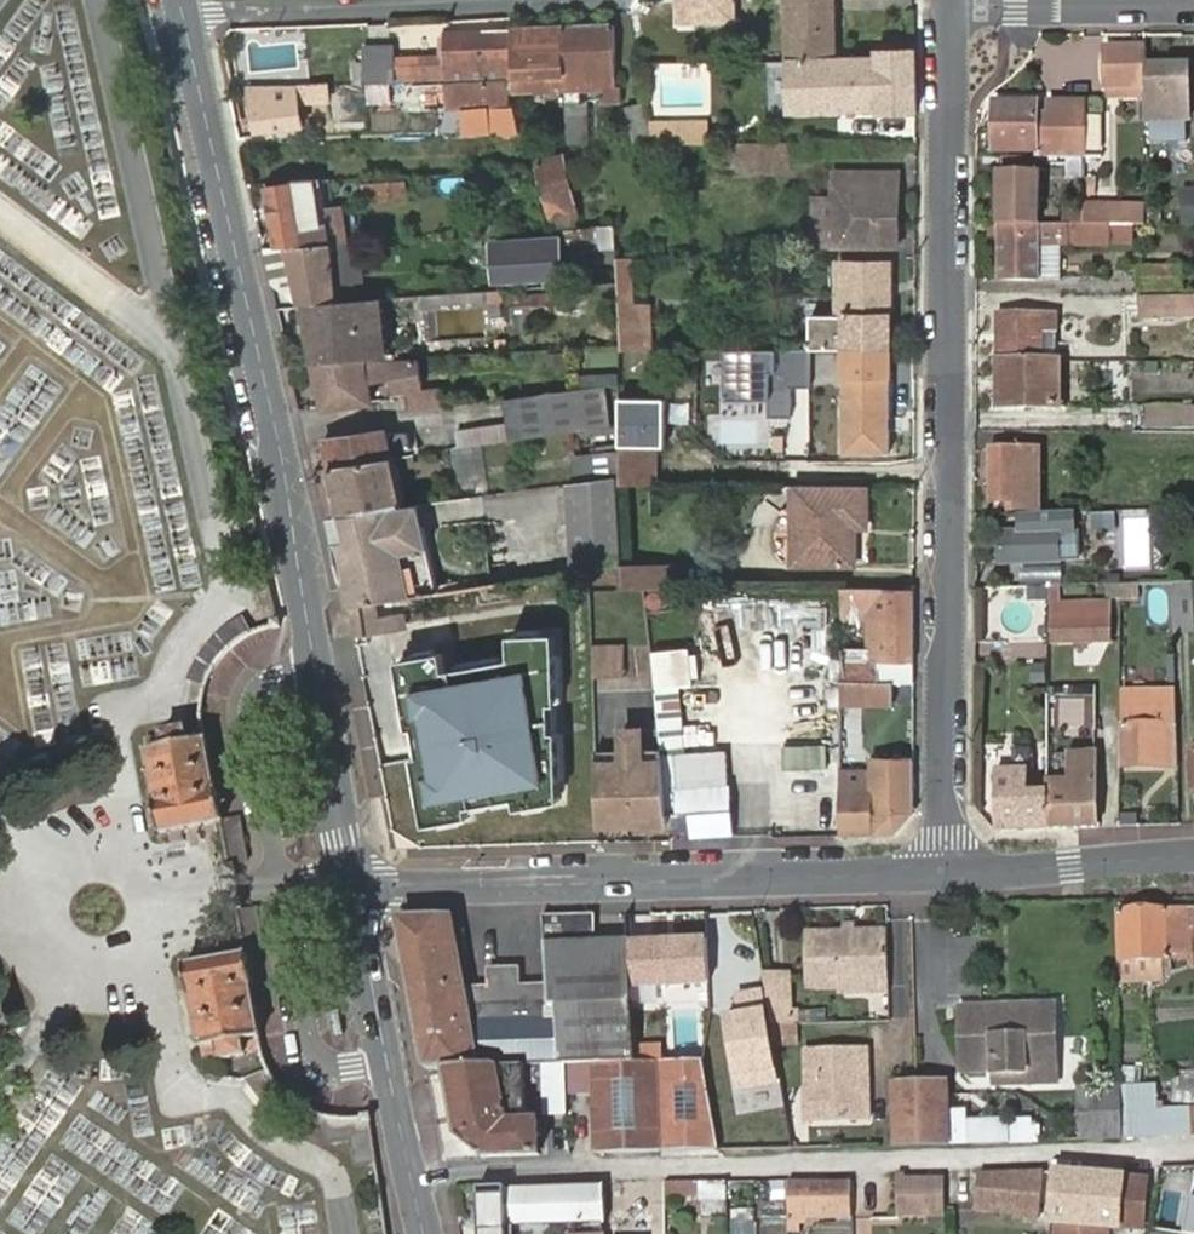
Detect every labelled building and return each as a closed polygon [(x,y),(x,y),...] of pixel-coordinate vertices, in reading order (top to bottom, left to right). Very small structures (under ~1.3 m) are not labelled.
[(678,28),(738,26),(738,0),(677,0),(678,28)] [(787,53),(839,52),(839,46),(838,0),(786,0),(787,53)] [(612,24),(565,27),(566,90),(617,87),(612,24)] [(566,90),(565,27),(521,30),(523,81),(508,81),(509,88),(514,88),(516,92),(566,90)] [(523,81),(521,30),(492,31),(494,82),(508,81),(523,81)] [(494,82),(492,31),(457,33),(457,54),(447,55),(447,61),(389,62),(389,49),(359,50),(359,84),(366,84),(413,83),(452,82),(494,82)] [(457,54),(457,33),(446,34),(447,55),(457,54)] [(1145,58),(1144,49),(1107,48),(1107,88),(1145,89),(1145,58)] [(839,52),(787,53),(787,60),(789,109),(878,107),(879,112),(916,112),(915,50),(839,52)] [(1187,57),(1145,58),(1145,89),(1145,112),(1187,111),(1187,57)] [(509,88),(508,81),(494,82),(452,82),(413,83),(413,104),(446,103),(447,108),(495,107),(497,136),(521,136),(521,135),(515,106),(510,106),(509,97),(509,88)] [(329,95),(327,85),(249,86),(258,131),(304,125),(301,99),(329,95)] [(562,100),(562,142),(583,142),(583,100),(562,100)] [(1084,137),(1083,100),(1050,101),(1051,122),(1038,122),(1038,125),(1053,125),(1053,137),(1084,137)] [(1084,158),(1084,137),(1053,137),(1053,125),(1038,125),(1038,122),(1038,101),(996,103),(994,152),(1005,153),(1005,159),(1044,158),(1084,158)] [(650,125),(643,103),(626,107),(637,151),(655,146),(650,125)] [(708,124),(650,125),(655,146),(708,145),(708,124)] [(1084,158),(1084,164),(1106,163),(1106,137),(1084,137),(1084,158)] [(791,173),(792,142),(728,144),(724,166),(737,166),(737,171),(791,173)] [(579,215),(563,154),(537,161),(552,224),(579,215)] [(1000,173),(1000,227),(1043,227),(1044,158),(1005,159),(1005,172),(1000,173)] [(900,245),(899,172),(856,171),(856,196),(840,196),(841,246),(900,245)] [(278,248),(285,248),(332,245),(321,179),(268,186),(278,248)] [(1184,188),(1186,223),(1193,223),(1193,188),(1184,188)] [(1085,227),(1085,206),(1065,206),(1065,227),(1085,227)] [(1145,226),(1145,206),(1085,206),(1085,227),(1138,226),(1145,226)] [(1161,208),(1147,209),(1148,223),(1161,222),(1161,208)] [(1043,227),(1000,227),(1001,283),(1062,282),(1062,248),(1112,248),(1112,246),(1138,246),(1138,226),(1085,227),(1065,227),(1043,227)] [(540,263),(558,262),(556,242),(537,243),(537,242),(499,244),(504,279),(540,276),(540,274),(540,263)] [(285,248),(299,306),(303,306),(340,303),(332,245),(285,248)] [(299,306),(285,248),(278,248),(266,249),(274,284),(299,306)] [(622,339),(623,351),(653,351),(650,304),(636,304),(633,260),(617,260),(618,283),(622,339)] [(845,350),(895,350),(893,261),(843,261),(844,317),(812,318),(811,351),(821,350),(840,350),(845,350)] [(559,273),(558,262),(540,263),(540,274),(559,273)] [(1139,291),(1183,291),(1182,269),(1138,269),(1139,291)] [(536,320),(572,312),(568,292),(503,297),(502,329),(511,328),(512,333),(535,330),(536,320)] [(1193,320),(1193,298),(1139,298),(1138,321),(1193,320)] [(373,301),(361,302),(374,360),(385,359),(373,301)] [(340,303),(303,306),(317,365),(366,361),(374,360),(361,302),(340,303)] [(999,317),(999,359),(1055,360),(1055,317),(999,317)] [(840,350),(821,350),(821,364),(840,364),(840,350)] [(891,452),(895,350),(845,350),(845,452),(891,452)] [(811,351),(726,351),(726,401),(769,401),(769,421),(791,421),(791,387),(811,387),(811,351)] [(366,361),(317,365),(313,365),(323,410),(371,403),(368,382),(394,379),(396,392),(424,387),(419,356),(385,359),(374,360),(366,361)] [(1055,360),(999,359),(999,407),(1059,408),(1059,360),(1055,360)] [(510,442),(621,425),(622,385),(504,400),(510,442)] [(410,393),(409,413),(441,408),(438,389),(410,393)] [(454,404),(456,423),(499,418),(496,399),(454,404)] [(1193,430),(1193,408),(1147,408),(1147,430),(1193,430)] [(621,425),(620,449),(641,450),(640,486),(658,486),(660,414),(621,414),(621,425)] [(401,458),(418,456),(414,429),(396,432),(401,458)] [(391,459),(401,458),(396,432),(386,433),(323,442),(329,469),(391,459)] [(478,445),(454,446),(455,473),(480,472),(478,445)] [(641,450),(620,449),(620,478),(620,486),(640,486),(641,450)] [(569,453),(570,469),(614,467),(613,450),(569,453)] [(990,450),(990,504),(1017,504),(1018,495),(1041,495),(1041,450),(990,450)] [(400,502),(391,459),(329,469),(338,513),(400,502)] [(566,484),(570,575),(622,566),(620,486),(620,478),(566,484)] [(867,529),(867,488),(795,487),(794,509),(788,513),(782,518),(779,525),(779,553),(787,560),(797,565),(856,565),(857,529),(867,529)] [(437,595),(421,506),(326,519),(328,535),(343,609),(360,607),(409,599),(437,595)] [(1121,567),(1148,568),(1148,511),(1121,510),(1121,567)] [(1073,515),(1020,516),(1020,536),(1000,537),(1001,565),(1059,563),(1058,537),(1073,536),(1073,515)] [(260,539),(256,520),(242,524),(246,542),(260,539)] [(677,565),(622,566),(623,591),(678,590),(677,565)] [(1172,583),(1173,631),(1193,630),(1192,600),(1193,600),(1193,582),(1172,583)] [(914,662),(914,590),(842,592),(842,610),(864,610),(867,661),(879,661),(910,661),(914,662)] [(1053,645),(1110,644),(1110,621),(1111,605),(1089,606),(1089,621),(1072,622),(1071,606),(1053,607),(1053,645)] [(242,648),(257,636),(252,619),(237,626),(226,632),(214,642),(203,655),(197,664),(189,682),(209,689),(219,671),(229,658),(242,648)] [(442,649),(399,655),(409,723),(415,721),(420,751),(414,752),(425,819),(468,812),(467,802),(516,794),(518,804),(563,798),(560,730),(553,730),(552,700),(558,700),(556,632),(512,634),(513,657),(445,667),(442,649)] [(620,642),(589,642),(589,674),(620,674),(620,642)] [(910,669),(910,661),(879,661),(879,669),(910,669)] [(910,682),(911,669),(879,669),(879,682),(894,681),(910,682)] [(894,681),(879,682),(842,682),(841,707),(894,706),(894,681)] [(1174,697),(1123,698),(1121,769),(1162,768),(1161,764),(1176,764),(1175,728),(1174,697)] [(671,829),(663,760),(646,760),(644,727),(618,728),(619,761),(596,761),(599,831),(671,829)] [(215,800),(205,741),(192,744),(188,730),(160,735),(162,749),(143,753),(154,810),(215,800)] [(817,744),(779,744),(780,769),(817,769),(817,744)] [(1055,782),(1049,782),(1049,792),(1049,830),(1095,828),(1095,752),(1070,754),(1070,781),(1055,782)] [(1070,781),(1070,754),(1055,755),(1055,782),(1070,781)] [(914,812),(914,757),(870,758),(870,769),(841,769),(841,837),(893,836),(914,812)] [(997,774),(997,832),(1049,830),(1049,792),(1029,792),(1027,774),(997,774)] [(725,780),(670,782),(672,813),(683,813),(684,835),(727,833),(725,780)] [(215,800),(154,810),(159,835),(219,824),(215,800)] [(240,820),(219,824),(221,835),(243,833),(240,820)] [(243,833),(221,835),(227,866),(248,864),(243,833)] [(258,908),(235,912),(242,956),(265,952),(258,908)] [(1117,910),(1118,962),(1122,964),(1122,983),(1163,981),(1162,960),(1172,961),(1172,957),(1193,956),(1193,908),(1117,910)] [(398,921),(425,1069),(444,1068),(521,1067),(546,1066),(565,1066),(639,1064),(635,941),(594,942),(592,920),(546,922),(550,986),(521,987),(519,971),(489,971),(489,987),(465,988),(453,919),(398,921)] [(854,985),(889,984),(888,935),(829,937),(828,990),(854,989),(854,985)] [(828,990),(829,937),(808,937),(809,990),(828,990)] [(706,941),(634,944),(636,995),(708,991),(706,941)] [(247,981),(242,956),(182,967),(186,993),(247,981)] [(790,976),(765,976),(768,990),(774,1025),(791,1024),(790,976)] [(247,981),(186,993),(197,1049),(217,1047),(221,1060),(246,1057),(243,1044),(257,1041),(247,981)] [(855,995),(890,994),(889,984),(854,985),(854,989),(855,995)] [(768,990),(733,996),(737,1018),(723,1020),(736,1096),(785,1088),(778,1044),(774,1025),(768,990)] [(1055,1004),(961,1006),(963,1069),(993,1069),(993,1072),(1034,1072),(1034,1082),(1058,1082),(1055,1004)] [(774,1025),(778,1044),(803,1044),(801,1024),(791,1024),(774,1025)] [(822,1124),(827,1124),(828,1049),(811,1050),(812,1090),(821,1090),(822,1124)] [(828,1049),(827,1124),(871,1122),(871,1107),(865,1106),(866,1098),(871,1098),(869,1049),(828,1049)] [(675,1064),(657,1064),(660,1150),(719,1146),(706,1062),(700,1063),(675,1064)] [(597,1153),(660,1150),(657,1064),(639,1064),(565,1066),(567,1095),(594,1094),(597,1153)] [(565,1066),(546,1066),(548,1116),(568,1115),(567,1095),(565,1066)] [(458,1139),(483,1159),(541,1156),(540,1120),(525,1120),(521,1067),(444,1068),(458,1139)] [(282,1092),(272,1079),(260,1089),(276,1108),(289,1098),(282,1092)] [(891,1084),(892,1144),(952,1143),(1037,1140),(1036,1118),(967,1120),(967,1111),(950,1112),(949,1081),(891,1083),(891,1084)] [(1079,1086),(1080,1138),(1123,1138),(1123,1102),(1122,1086),(1079,1086)] [(821,1090),(812,1090),(814,1124),(822,1124),(821,1090)] [(1123,1138),(1193,1135),(1193,1123),(1157,1124),(1157,1101),(1123,1102),(1123,1138)] [(345,1122),(320,1116),(325,1148),(349,1145),(354,1170),(378,1166),(372,1122),(359,1122),(345,1122)] [(1151,1177),(1078,1171),(1059,1171),(1053,1219),(1057,1219),(1096,1223),(1144,1229),(1151,1177)] [(1018,1172),(1001,1173),(997,1210),(1016,1212),(1016,1213),(1015,1222),(1038,1224),(1043,1178),(1021,1176),(1018,1172)] [(1016,1212),(997,1210),(1001,1173),(981,1173),(977,1209),(1016,1213),(1016,1212)] [(903,1181),(903,1176),(895,1176),(895,1205),(911,1204),(912,1215),(946,1214),(945,1180),(903,1181)] [(852,1177),(827,1178),(828,1211),(852,1211),(852,1177)] [(828,1211),(827,1178),(790,1179),(792,1212),(828,1211)] [(726,1215),(725,1181),(702,1182),(702,1215),(726,1215)] [(629,1184),(606,1185),(606,1221),(606,1224),(607,1233),(667,1233),(666,1200),(629,1200),(629,1184)] [(606,1185),(482,1189),(480,1190),(481,1233),(536,1233),(535,1226),(566,1225),(577,1225),(606,1224),(606,1221),(606,1185)] [(911,1204),(895,1205),(896,1216),(912,1215),(911,1204)] [(754,1208),(730,1206),(728,1233),(753,1233),(754,1208)] [(1096,1223),(1057,1219),(1055,1233),(1095,1233),(1096,1223)] [(577,1225),(566,1225),(566,1233),(577,1233),(577,1225)]
